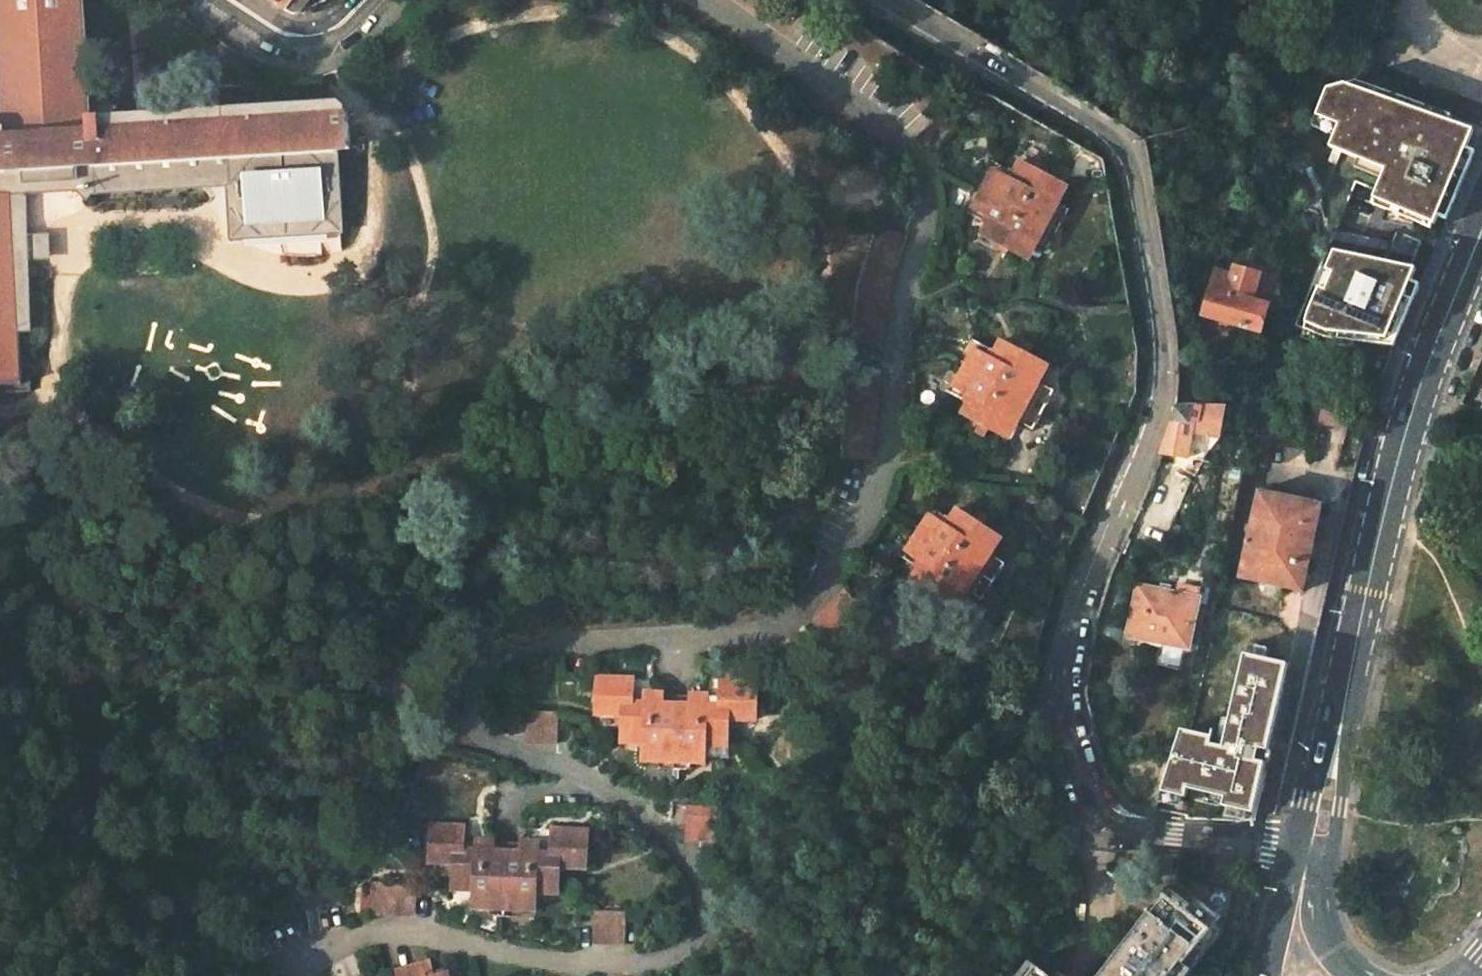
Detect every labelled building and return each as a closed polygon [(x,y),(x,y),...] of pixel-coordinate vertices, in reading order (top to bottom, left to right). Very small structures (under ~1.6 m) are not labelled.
[(89,98),(83,0),(0,0),(0,53),(5,135),(91,130),(89,98)] [(280,8),(295,15),(302,13),(313,0),(270,0),(280,8)] [(19,383),(16,329),(32,328),(28,249),(50,248),(49,225),(25,225),(22,179),(49,177),(90,174),(92,192),(224,184),(227,237),(336,231),(332,148),(344,147),(343,114),(116,127),(114,103),(107,97),(89,98),(91,130),(5,135),(0,53),(0,384),(19,383)] [(1440,214),(1447,217),(1475,152),(1466,149),(1473,130),(1447,121),(1450,115),(1355,83),(1326,91),(1315,118),(1338,127),(1329,150),(1385,172),(1372,204),(1427,226),(1431,226),(1433,223),(1436,224),(1440,214)] [(982,240),(1022,264),(1032,246),(1050,256),(1073,216),(1053,206),(1062,188),(1022,166),(1012,184),(997,176),(976,215),(991,224),(982,240)] [(875,224),(857,289),(851,349),(881,352),(888,294),(905,234),(875,224)] [(1397,235),(1394,248),(1414,252),(1417,240),(1397,235)] [(1327,338),(1396,346),(1421,285),(1413,282),(1418,268),(1335,253),(1327,272),(1334,275),(1327,292),(1320,290),(1310,315),(1306,330),(1327,338)] [(1268,278),(1240,270),(1236,284),(1219,279),(1218,286),(1204,282),(1196,308),(1210,312),(1208,318),(1267,336),(1275,310),(1260,307),(1268,278)] [(1284,276),(1270,272),(1268,278),(1260,307),(1275,310),(1284,276)] [(978,354),(956,394),(974,404),(965,421),(1006,443),(1015,425),(1037,438),(1059,397),(1036,385),(1046,367),(1006,344),(996,363),(978,354)] [(847,374),(843,456),(842,465),(873,466),(878,376),(847,374)] [(1317,425),(1346,428),(1350,397),(1344,397),(1319,399),(1316,400),(1317,425)] [(1183,408),(1174,427),(1164,453),(1189,461),(1199,427),(1195,426),(1201,407),(1183,408)] [(1328,510),(1267,493),(1244,577),(1306,594),(1328,510)] [(914,583),(953,609),(963,593),(983,606),(1009,568),(989,555),(999,539),(960,513),(950,528),(934,518),(932,520),(908,557),(924,567),(914,583)] [(1164,631),(1162,641),(1188,647),(1201,597),(1142,582),(1131,623),(1164,631)] [(849,597),(818,630),(840,650),(870,617),(849,597)] [(1129,632),(1162,641),(1164,631),(1131,623),(1129,632)] [(1158,808),(1251,817),(1286,655),(1201,638),(1158,808)] [(694,704),(668,703),(668,700),(654,699),(654,707),(637,706),(638,684),(600,683),(598,720),(625,721),(624,743),(646,745),(645,767),(699,769),(701,747),(729,749),(730,726),(758,727),(760,689),(724,687),(723,710),(706,709),(707,701),(694,700),(694,704)] [(530,718),(529,747),(560,749),(561,720),(530,718)] [(718,844),(719,815),(689,814),(689,843),(718,844)] [(520,853),(496,851),(496,846),(486,846),(486,858),(469,856),(471,832),(437,830),(436,867),(461,869),(460,889),(483,891),(482,917),(544,921),(546,892),(567,895),(569,872),(588,874),(590,838),(551,836),(550,860),(533,859),(534,849),(521,849),(520,853)] [(1225,931),(1234,893),(1178,881),(1177,884),(1104,975),(1189,975),(1225,931)] [(371,922),(416,922),(415,892),(371,892),(371,922)] [(596,920),(595,949),(626,950),(627,921),(596,920)] [(1032,962),(1021,975),(1050,975),(1032,962)]
